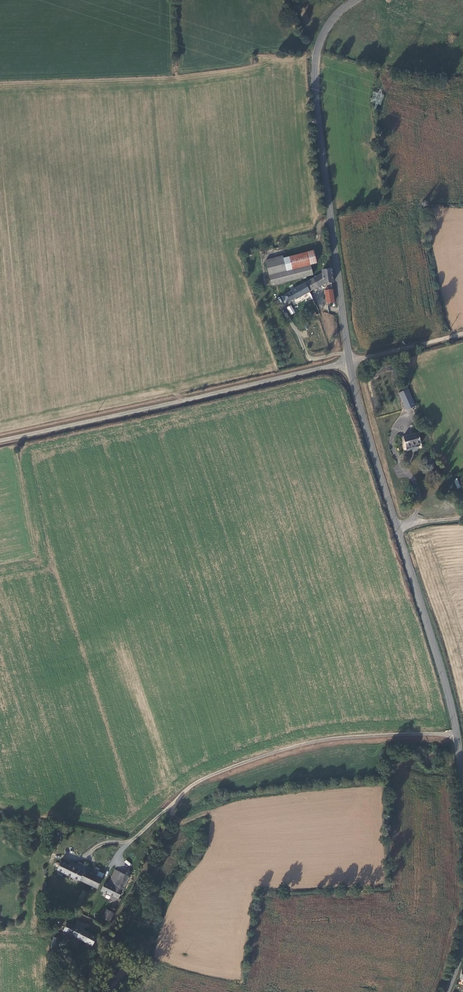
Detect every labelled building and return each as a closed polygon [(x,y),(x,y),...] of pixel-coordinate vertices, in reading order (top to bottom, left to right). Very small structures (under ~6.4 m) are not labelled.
[(285,258),(287,270),(311,266),(317,265),(315,252),(285,258)] [(266,258),(271,284),(313,277),(311,266),(287,270),(285,258),(284,255),(266,258)] [(323,285),(333,284),(331,270),(321,271),(321,275),(291,289),(291,291),(281,296),(285,303),(295,299),(295,300),(323,285)] [(324,293),(326,305),(333,304),(332,292),(324,293)] [(408,388),(398,392),(406,411),(416,407),(408,388)] [(422,443),(419,431),(404,436),(406,448),(422,443)] [(96,874),(92,873),(89,871),(91,867),(77,861),(76,863),(72,862),(70,865),(69,865),(60,861),(59,863),(58,863),(56,863),(55,864),(54,865),(54,867),(55,868),(56,869),(57,869),(56,871),(97,888),(101,879),(101,878),(103,874),(97,872),(96,874)] [(118,897),(128,876),(114,871),(109,884),(105,882),(101,890),(118,897)] [(58,891),(48,889),(45,905),(55,906),(58,891)] [(111,919),(116,908),(112,906),(110,908),(108,907),(104,915),(111,919)] [(84,929),(86,923),(76,921),(75,925),(67,923),(64,932),(86,938),(88,931),(84,929)] [(97,934),(88,931),(86,938),(95,941),(97,934)]
